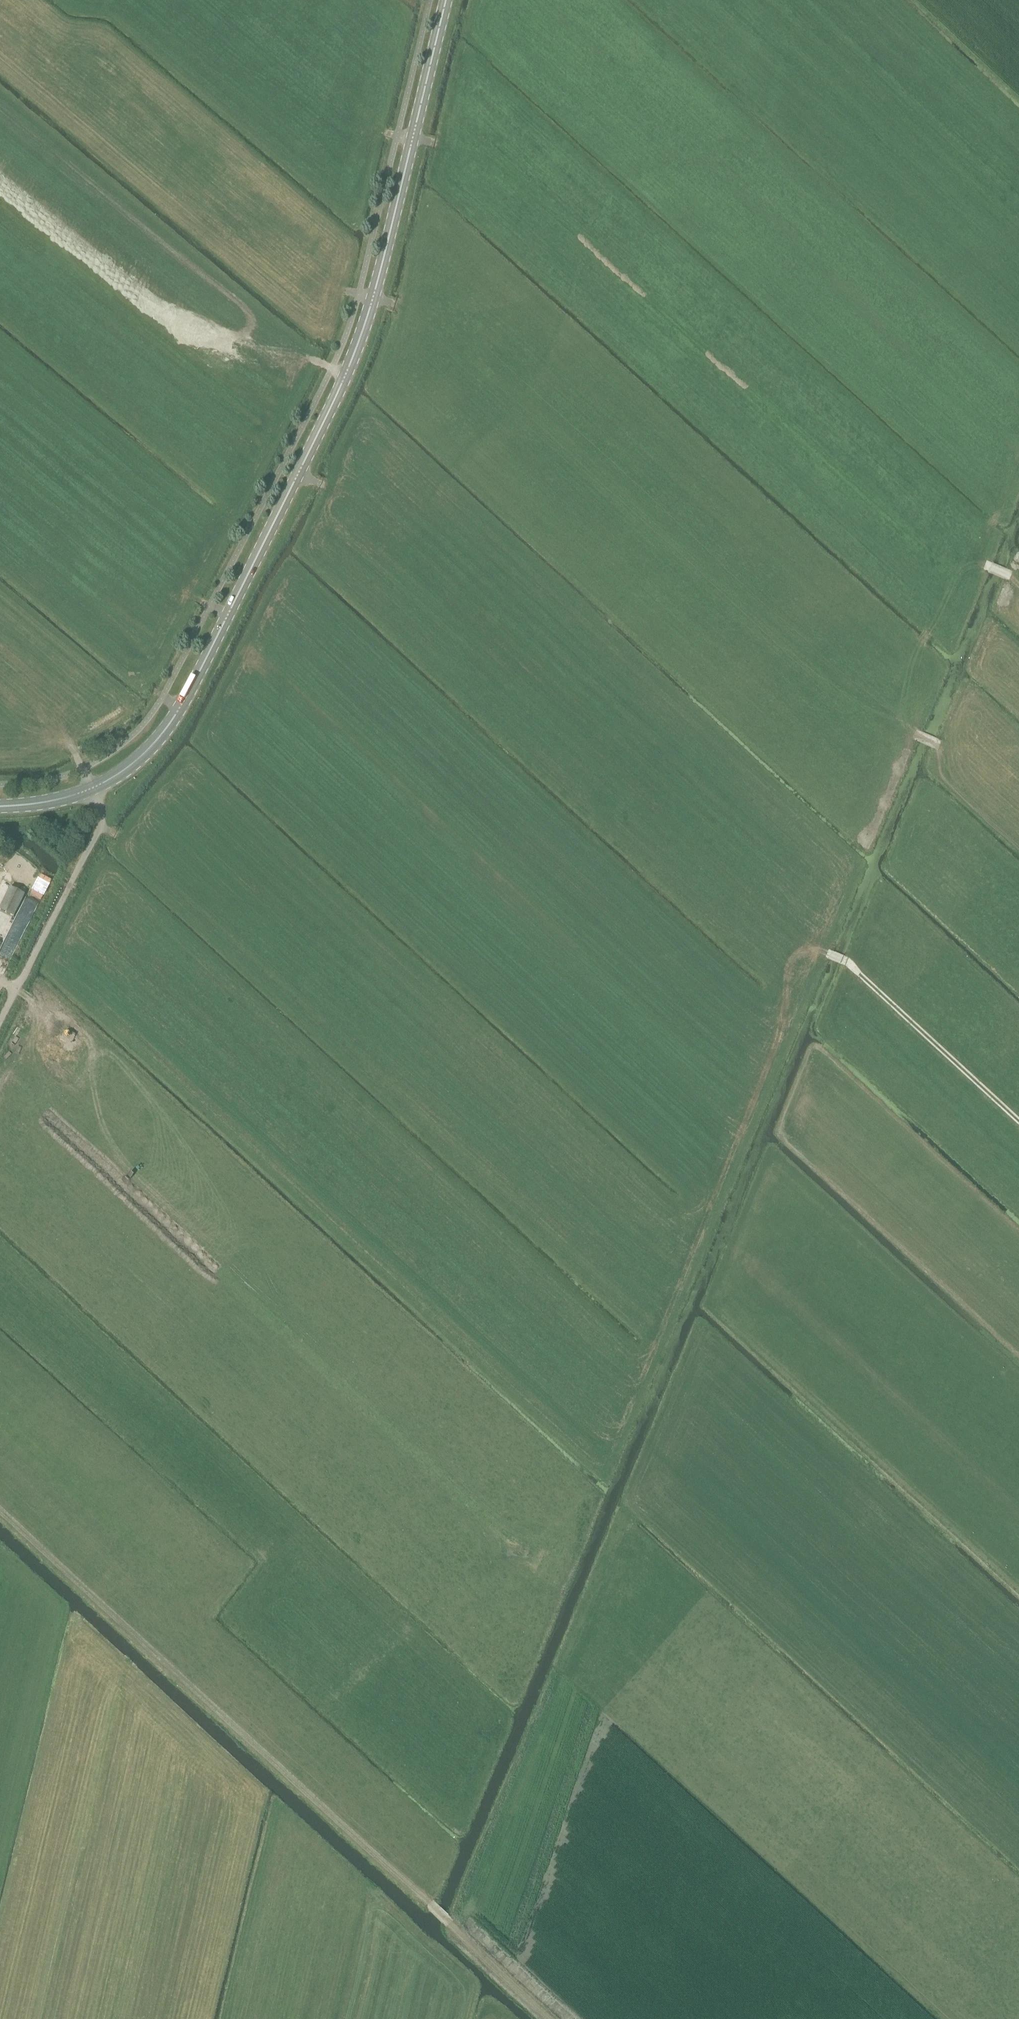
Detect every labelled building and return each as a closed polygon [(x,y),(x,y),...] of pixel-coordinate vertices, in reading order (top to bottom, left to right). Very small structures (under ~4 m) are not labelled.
[(25,894),(10,887),(0,909),(14,916),(25,894)]
